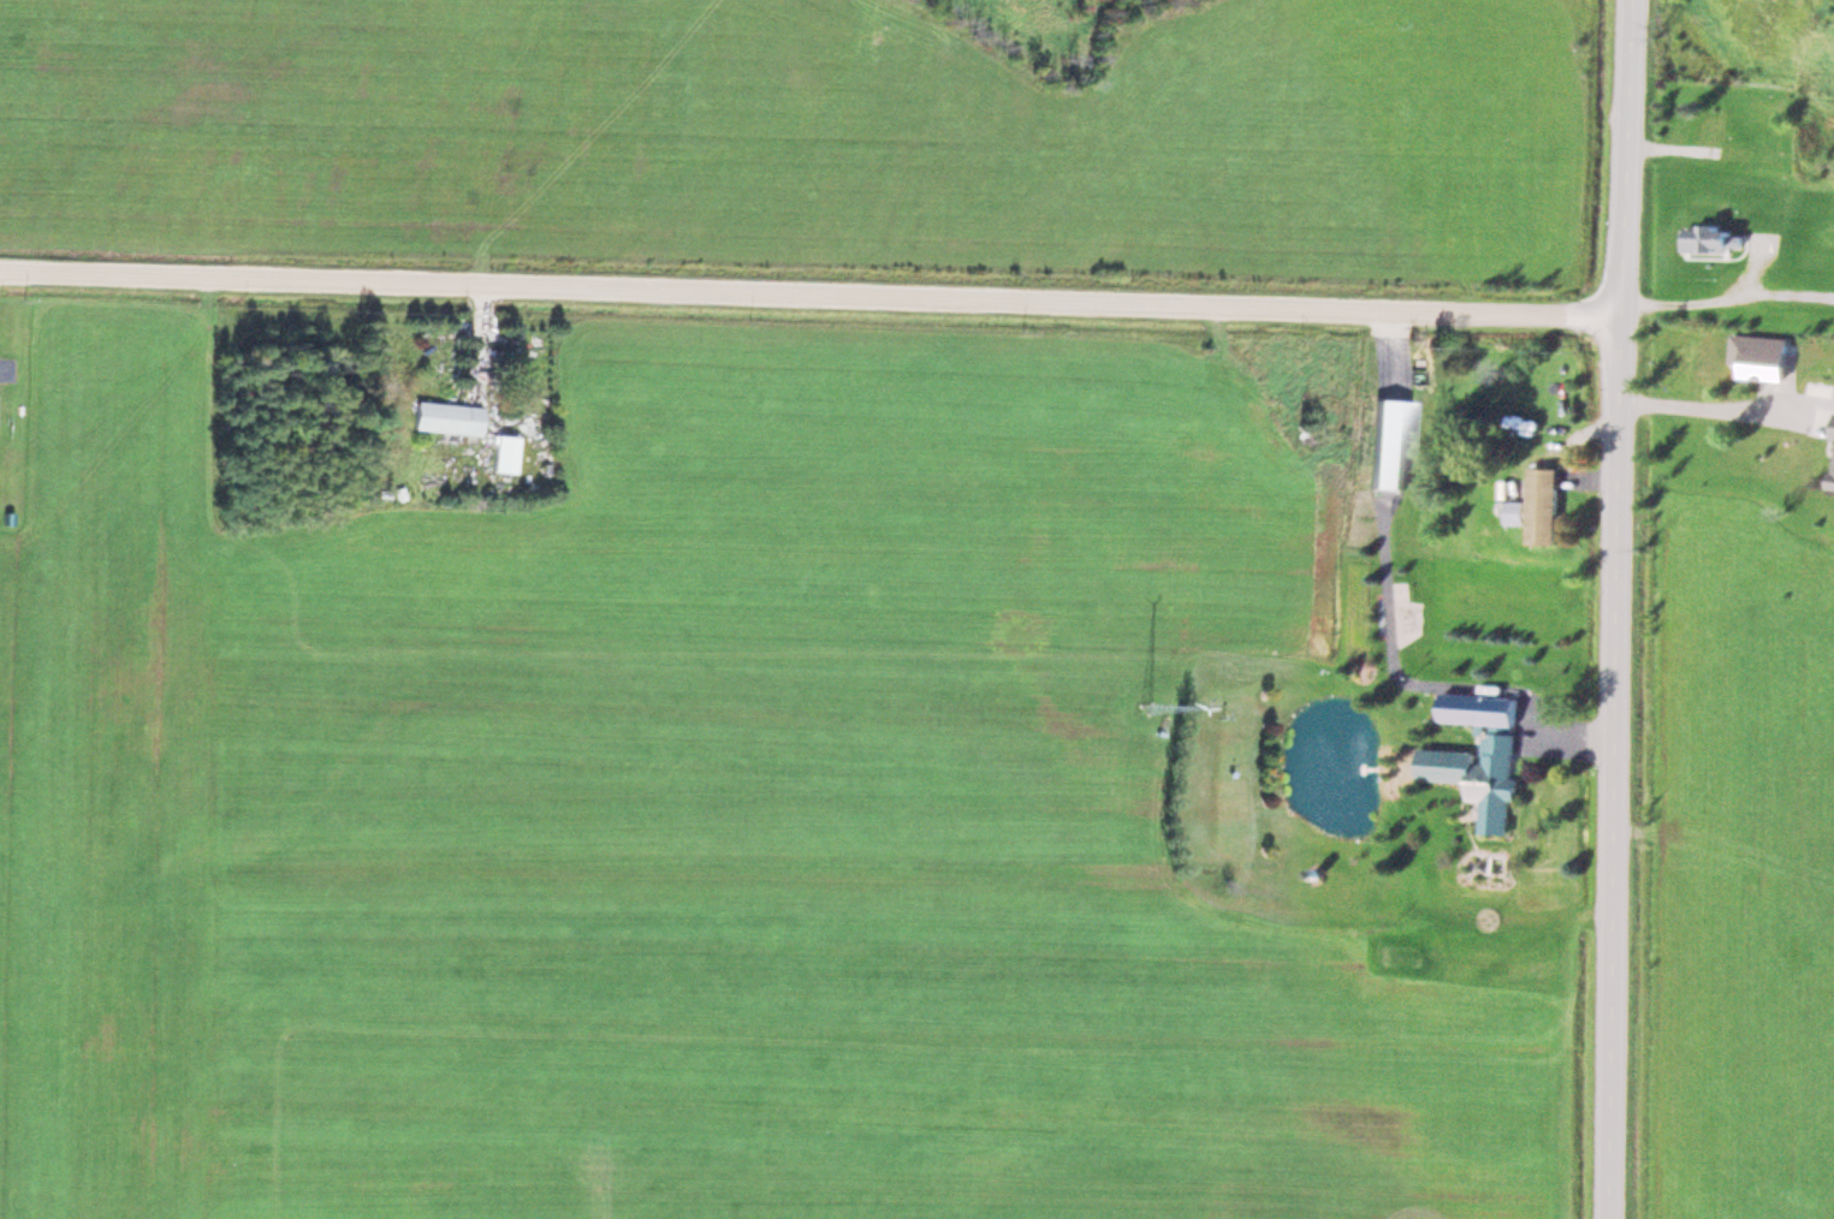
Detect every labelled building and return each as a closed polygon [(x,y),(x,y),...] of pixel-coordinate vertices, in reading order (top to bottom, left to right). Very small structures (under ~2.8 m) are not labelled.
[(1683,225),(1683,250),(1739,250),(1739,225),(1683,225)] [(1368,486),(1405,488),(1408,398),(1372,396),(1368,486)] [(408,427),(474,434),(476,406),(411,399),(408,427)] [(514,435),(491,433),(487,470),(510,472),(514,435)] [(1557,467),(1529,467),(1529,544),(1557,544),(1557,467)] [(1505,522),(1524,522),(1524,500),(1505,500),(1505,522)] [(1517,695),(1441,692),(1440,720),(1476,722),(1475,734),(1482,735),(1481,750),(1420,747),(1419,778),(1470,780),(1469,799),(1481,799),(1480,832),(1508,833),(1509,796),(1513,797),(1517,695)]
